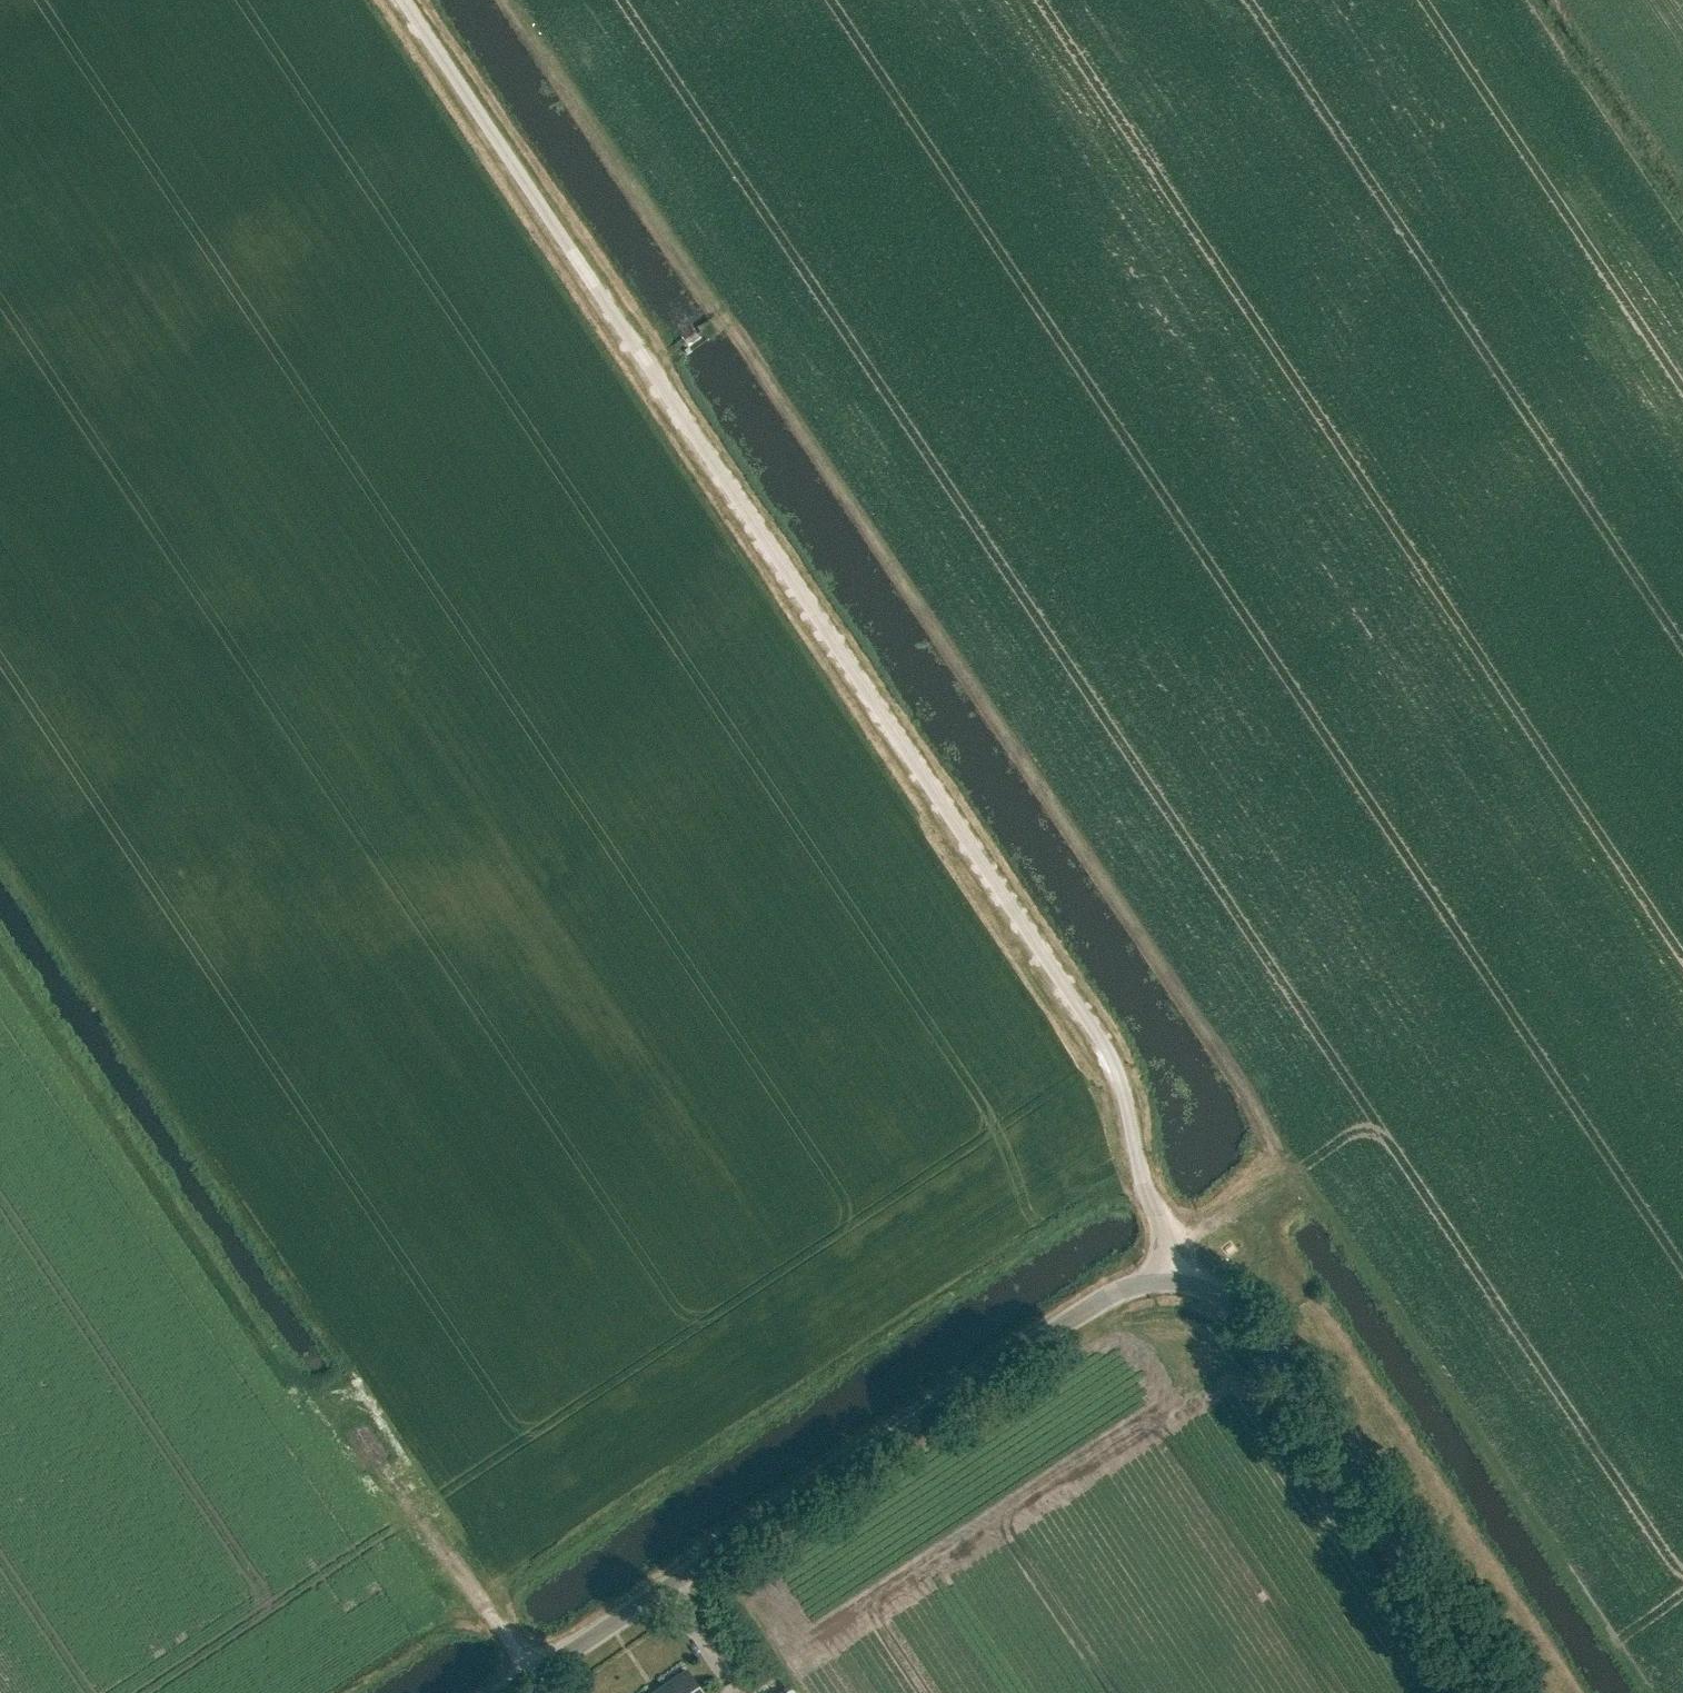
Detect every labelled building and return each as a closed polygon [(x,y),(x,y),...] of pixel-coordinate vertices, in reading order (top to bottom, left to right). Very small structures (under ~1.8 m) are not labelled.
[(687,1671),(655,1692),(702,1692),(687,1671)]
